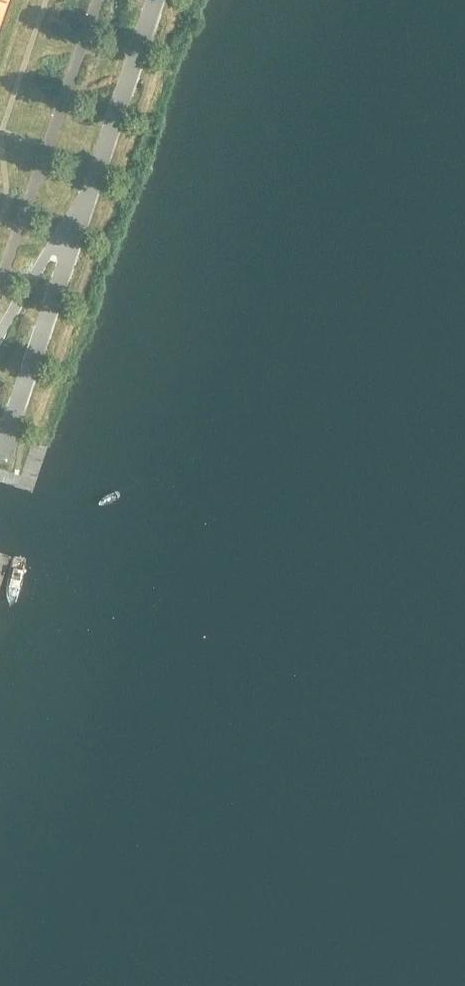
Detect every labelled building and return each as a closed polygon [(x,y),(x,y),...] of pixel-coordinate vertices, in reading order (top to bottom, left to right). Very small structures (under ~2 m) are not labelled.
[(9,0),(0,0),(0,25),(9,0)]
